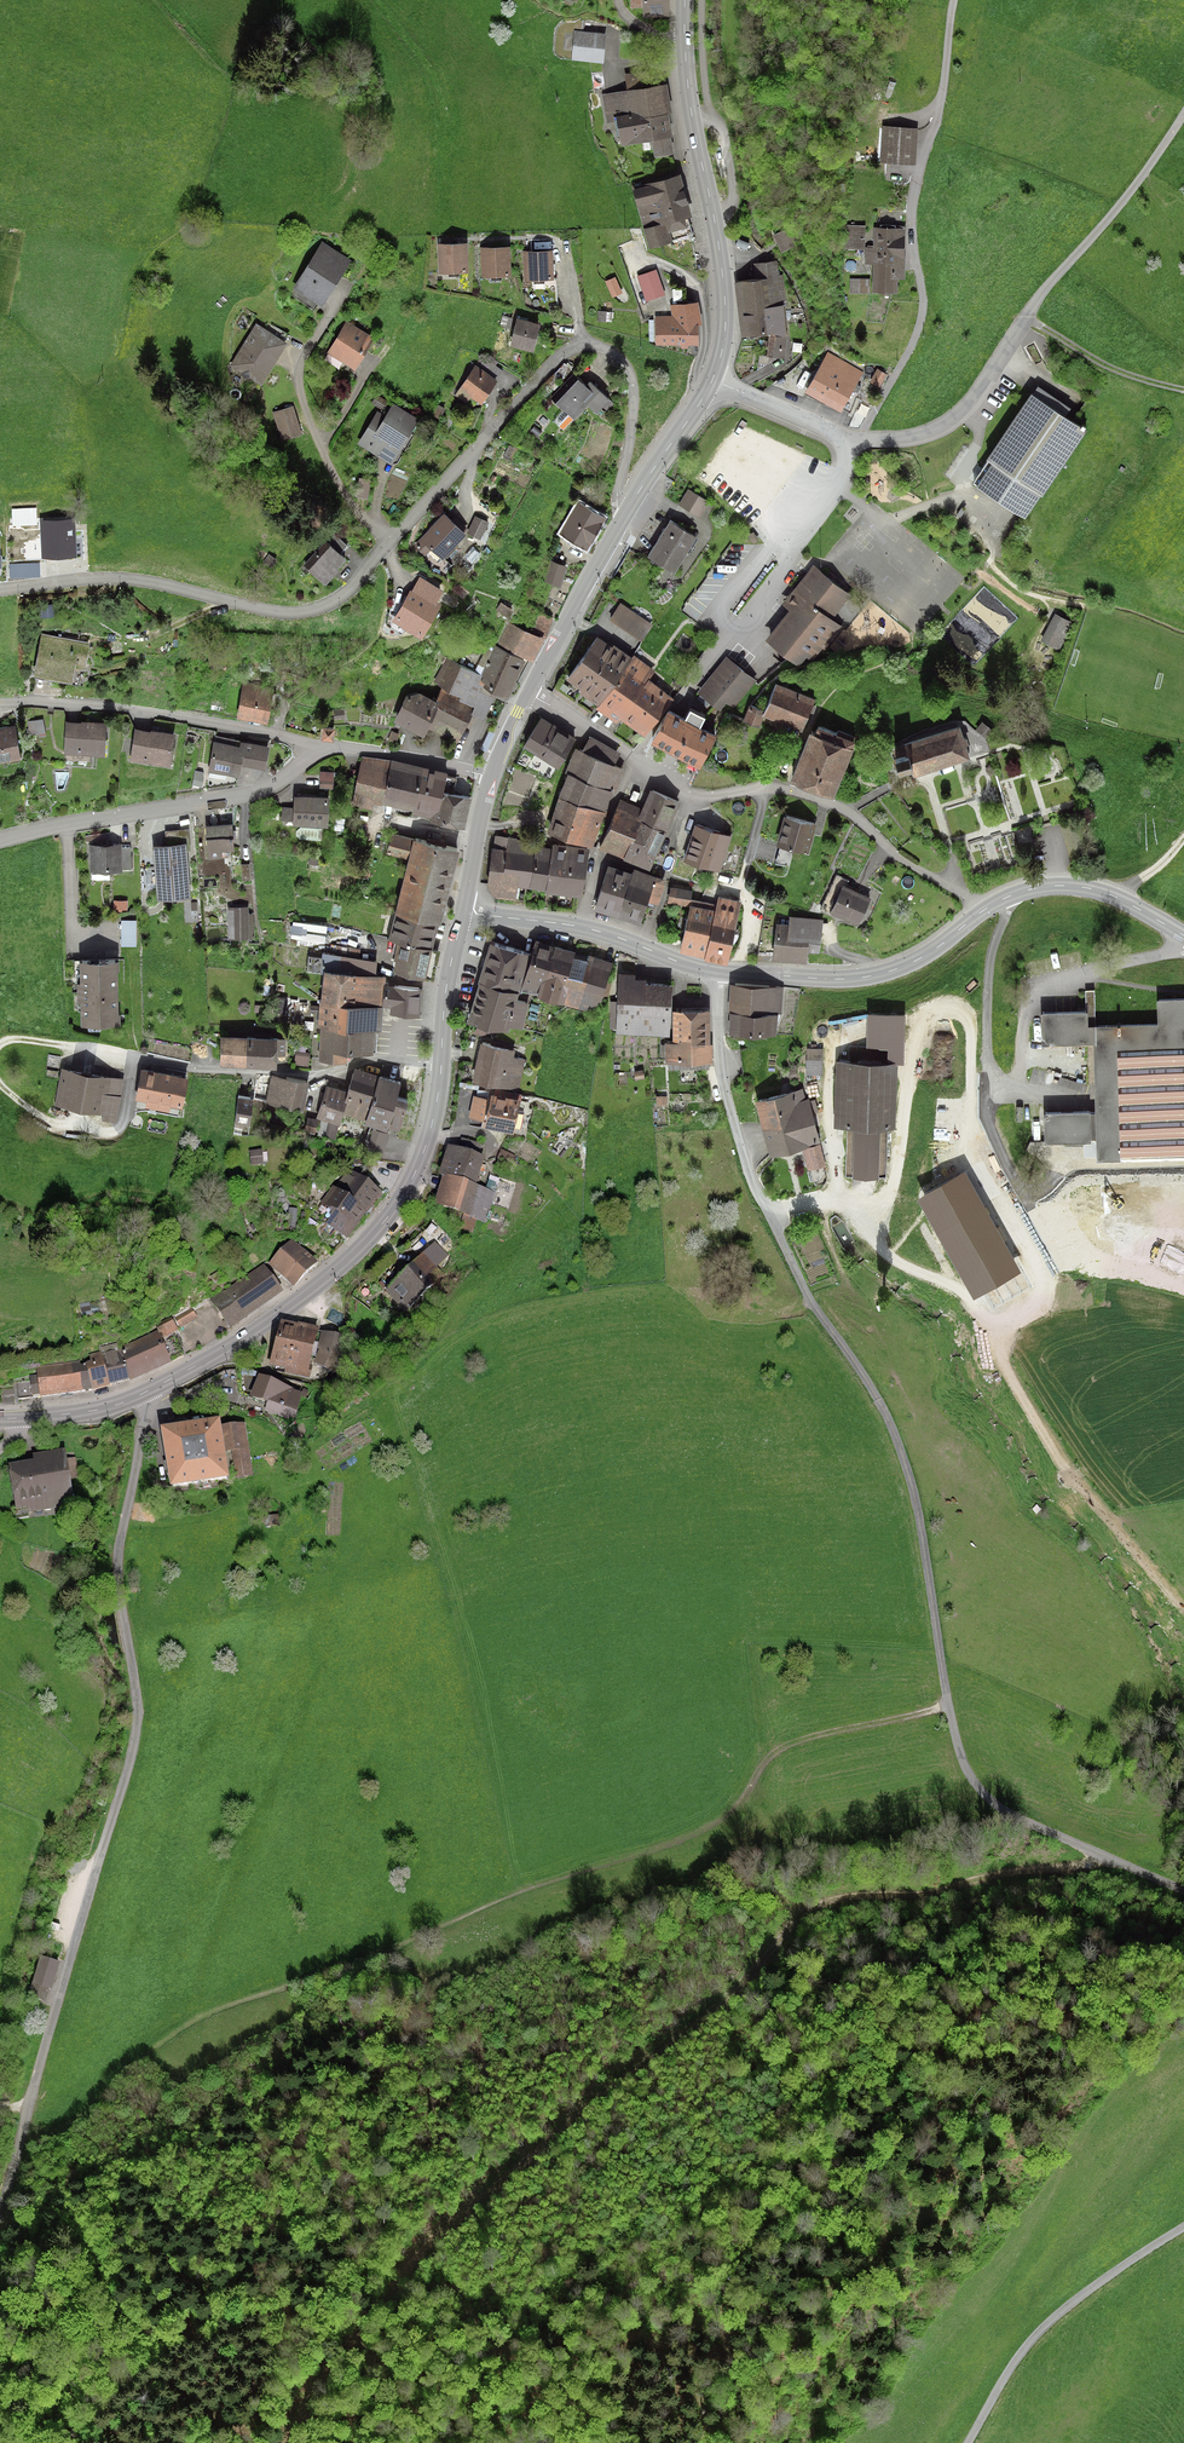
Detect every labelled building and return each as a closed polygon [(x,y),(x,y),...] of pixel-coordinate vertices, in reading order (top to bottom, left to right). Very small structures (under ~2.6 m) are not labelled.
[(631,10),(644,9),(644,17),(669,16),(669,0),(631,0),(631,10)] [(609,35),(577,32),(574,60),(607,63),(609,35)] [(624,77),(628,94),(651,89),(648,73),(624,77)] [(608,124),(617,122),(622,146),(649,141),(653,159),(674,155),(667,116),(672,115),(666,87),(651,89),(628,94),(603,99),(608,124)] [(918,131),(884,129),(882,165),(915,167),(918,131)] [(680,177),(633,191),(650,248),(688,236),(684,223),(693,220),(680,177)] [(866,226),(846,225),(845,250),(865,251),(866,226)] [(790,226),(774,235),(784,254),(799,244),(790,226)] [(905,232),(875,232),(875,247),(867,247),(867,263),(875,264),(874,295),(896,295),(896,281),(904,281),(905,232)] [(439,240),(440,272),(467,271),(465,238),(439,240)] [(325,242),(297,286),(325,304),(353,261),(325,242)] [(482,245),(484,278),(510,277),(509,244),(482,245)] [(525,247),(526,279),(552,278),(551,246),(525,247)] [(787,332),(777,259),(753,262),(756,278),(730,282),(739,339),(772,334),(770,356),(785,358),(787,332)] [(644,301),(664,295),(656,271),(636,277),(644,301)] [(850,280),(850,294),(869,294),(869,280),(850,280)] [(672,316),(655,316),(654,345),(699,347),(699,324),(696,304),(672,305),(672,316)] [(606,310),(598,310),(598,321),(607,321),(606,310)] [(516,313),(510,339),(534,345),(541,319),(516,313)] [(375,337),(348,319),(328,350),(354,367),(375,337)] [(292,342),(260,323),(235,365),(267,384),(292,342)] [(865,372),(830,352),(807,393),(843,413),(865,372)] [(498,378),(476,363),(459,389),(481,403),(498,378)] [(888,375),(878,369),(870,384),(880,390),(888,375)] [(580,373),(556,400),(565,407),(555,418),(565,427),(588,402),(598,410),(603,404),(607,408),(614,400),(589,378),(588,380),(580,373)] [(1087,427),(1033,390),(973,478),(1027,515),(1087,427)] [(424,415),(397,400),(387,417),(378,413),(361,444),(397,464),(424,415)] [(302,432),(294,406),(275,412),(283,438),(302,432)] [(544,416),(540,421),(545,425),(548,420),(544,416)] [(510,443),(504,453),(510,456),(515,446),(510,443)] [(371,478),(360,477),(357,495),(368,497),(371,478)] [(690,490),(681,505),(703,519),(712,504),(690,490)] [(561,529),(587,546),(606,513),(582,497),(561,529)] [(426,537),(446,558),(470,536),(449,514),(426,537)] [(486,538),(493,522),(476,515),(469,531),(486,538)] [(42,521),(44,558),(80,556),(78,519),(42,521)] [(700,538),(671,521),(649,557),(679,574),(700,538)] [(333,530),(326,538),(341,551),(348,543),(333,530)] [(341,551),(326,538),(305,563),(326,581),(347,556),(341,551)] [(551,559),(545,581),(560,585),(566,563),(551,559)] [(815,565),(782,603),(791,610),(767,638),(807,672),(846,627),(832,615),(850,595),(815,565)] [(444,587),(419,574),(394,620),(422,636),(442,599),(439,597),(444,587)] [(501,601),(496,609),(508,615),(512,607),(501,601)] [(652,622),(619,601),(609,617),(642,638),(652,622)] [(1057,612),(1043,639),(1059,648),(1073,621),(1057,612)] [(509,625),(499,646),(532,659),(543,639),(551,619),(534,614),(527,633),(509,625)] [(601,630),(568,675),(601,700),(633,656),(634,655),(601,630)] [(90,639),(42,631),(36,675),(78,681),(79,669),(85,670),(90,639)] [(507,697),(524,661),(496,648),(483,672),(447,655),(435,681),(444,685),(461,693),(460,695),(476,703),(472,710),(488,717),(498,693),(507,697)] [(656,673),(633,656),(601,700),(597,705),(623,724),(626,720),(646,735),(673,697),(651,681),(656,673)] [(756,680),(730,657),(700,692),(726,715),(756,680)] [(678,677),(673,684),(679,689),(684,682),(678,677)] [(816,696),(778,680),(764,713),(802,729),(816,696)] [(278,688),(247,683),(241,717),(272,722),(278,688)] [(457,743),(472,710),(476,703),(460,695),(461,693),(444,685),(438,697),(420,689),(410,691),(396,720),(425,733),(427,729),(457,743)] [(744,721),(758,726),(764,710),(751,704),(744,721)] [(683,723),(669,715),(654,743),(702,768),(717,740),(699,731),(705,720),(689,711),(683,723)] [(581,742),(544,718),(525,748),(561,771),(581,742)] [(43,719),(28,721),(30,737),(45,735),(43,719)] [(110,723),(69,721),(67,755),(108,758),(110,723)] [(982,721),(976,729),(988,738),(993,730),(982,721)] [(323,722),(321,733),(334,734),(335,724),(323,722)] [(905,752),(896,755),(901,768),(912,764),(916,776),(973,757),(962,723),(902,742),(905,752)] [(854,740),(815,724),(793,778),(832,794),(854,740)] [(0,730),(0,765),(27,759),(19,726),(0,730)] [(179,733),(139,726),(134,759),(173,766),(179,733)] [(391,731),(389,739),(396,741),(399,733),(391,731)] [(489,732),(481,749),(487,751),(494,734),(489,732)] [(584,753),(579,752),(551,831),(593,844),(622,770),(613,766),(618,755),(591,740),(584,753)] [(246,747),(217,742),(212,771),(242,777),(245,763),(269,767),(273,746),(247,741),(246,747)] [(374,801),(382,802),(390,762),(362,757),(353,801),(373,805),(374,801)] [(437,817),(443,787),(446,774),(390,762),(382,802),(413,809),(412,812),(437,817)] [(195,770),(193,784),(203,786),(205,772),(195,770)] [(321,770),(320,786),(333,787),(334,771),(321,770)] [(437,817),(437,820),(465,826),(472,793),(443,787),(437,817)] [(681,804),(653,790),(646,809),(624,800),(604,848),(655,870),(681,804)] [(330,795),(295,794),(294,806),(294,819),(294,822),(329,823),(330,795)] [(294,819),(294,806),(282,805),(282,818),(294,819)] [(814,821),(786,814),(779,843),(807,850),(814,821)] [(233,821),(206,822),(207,856),(220,856),(220,847),(234,847),(233,821)] [(733,834),(699,824),(688,861),(722,871),(733,834)] [(167,842),(154,843),(159,895),(193,893),(188,827),(166,829),(167,842)] [(408,855),(395,907),(439,918),(458,845),(393,828),(387,850),(408,855)] [(523,841),(496,837),(489,889),(497,896),(514,898),(516,885),(549,889),(548,893),(581,897),(587,851),(554,847),(554,851),(522,847),(523,841)] [(122,842),(92,843),(92,871),(122,870),(122,867),(122,846),(122,842)] [(122,846),(122,867),(132,867),(132,846),(122,846)] [(310,855),(309,863),(318,864),(319,856),(310,855)] [(241,863),(242,880),(250,879),(249,862),(241,863)] [(637,874),(613,865),(597,909),(644,926),(662,876),(639,868),(637,874)] [(844,885),(832,911),(859,923),(871,897),(844,885)] [(674,886),(670,901),(691,906),(695,891),(674,886)] [(744,899),(722,893),(718,909),(695,904),(684,948),(729,959),(744,899)] [(114,900),(114,909),(127,908),(127,900),(114,900)] [(248,905),(228,906),(229,939),(249,938),(248,905)] [(439,918),(395,907),(387,938),(403,942),(396,969),(425,976),(439,918)] [(791,923),(781,923),(778,958),(810,961),(812,946),(823,947),(826,919),(791,916),(791,923)] [(135,919),(122,919),(122,945),(136,945),(135,919)] [(534,952),(494,940),(471,1016),(507,1027),(509,1020),(522,1023),(530,999),(517,995),(519,988),(524,990),(525,986),(537,990),(536,994),(598,1013),(615,959),(591,951),(589,956),(572,951),(573,946),(557,941),(556,945),(538,940),(534,952)] [(324,966),(376,972),(378,956),(324,950),(323,955),(322,966),(324,966)] [(322,966),(323,955),(309,953),(307,970),(322,971),(322,966)] [(123,960),(82,960),(82,1024),(123,1024),(123,960)] [(381,1010),(382,1003),(385,981),(386,973),(376,972),(324,966),(318,1024),(322,1024),(319,1057),(344,1060),(345,1049),(371,1052),(373,1027),(380,1027),(381,1010)] [(643,972),(623,970),(619,1032),(671,1036),(674,986),(652,984),(653,978),(643,978),(643,972)] [(422,985),(385,981),(382,1003),(392,1004),(391,1011),(418,1014),(422,985)] [(782,988),(733,985),(730,1033),(772,1035),(773,1018),(781,1018),(782,988)] [(1044,1040),(1095,1038),(1098,1109),(1046,1111),(1047,1141),(1096,1139),(1097,1162),(1183,1159),(1183,1000),(1161,1001),(1161,1022),(1096,1025),(1094,989),(1086,989),(1087,1012),(1043,1014),(1044,1040)] [(711,1007),(676,1008),(677,1041),(665,1041),(666,1061),(712,1060),(711,1007)] [(868,1011),(867,1058),(896,1059),(904,1059),(906,1012),(868,1011)] [(285,1034),(222,1033),(221,1063),(276,1064),(276,1052),(285,1052),(285,1034)] [(516,1049),(484,1042),(475,1081),(519,1091),(526,1060),(514,1057),(516,1049)] [(295,1050),(293,1063),(309,1065),(310,1052),(295,1050)] [(867,1058),(838,1057),(837,1123),(855,1124),(879,1124),(894,1125),(896,1059),(867,1058)] [(807,1058),(806,1073),(823,1074),(824,1059),(807,1058)] [(125,1075),(64,1065),(57,1106),(104,1114),(103,1121),(117,1123),(125,1075)] [(406,1081),(358,1067),(351,1090),(330,1084),(320,1118),(342,1125),(346,1112),(404,1129),(412,1103),(401,1100),(406,1081)] [(192,1078),(146,1068),(140,1098),(186,1108),(192,1078)] [(307,1081),(274,1073),(267,1102),(300,1110),(307,1081)] [(808,1086),(760,1099),(774,1154),(822,1142),(808,1086)] [(520,1095),(492,1088),(490,1095),(474,1091),(469,1114),(485,1118),(484,1124),(512,1130),(520,1095)] [(240,1096),(235,1126),(250,1128),(255,1099),(240,1096)] [(129,1116),(127,1129),(146,1132),(148,1119),(129,1116)] [(303,1116),(300,1130),(317,1134),(320,1119),(303,1116)] [(879,1124),(855,1124),(854,1177),(878,1178),(879,1124)] [(375,1128),(370,1145),(387,1150),(392,1133),(375,1128)] [(463,1151),(454,1148),(433,1204),(481,1221),(493,1189),(480,1184),(490,1158),(483,1156),(485,1149),(466,1142),(463,1151)] [(261,1145),(249,1146),(251,1166),(263,1164),(261,1145)] [(375,1198),(346,1176),(335,1190),(332,1187),(318,1206),(333,1217),(325,1227),(343,1240),(375,1198)] [(1019,1272),(964,1176),(919,1201),(975,1297),(1019,1272)] [(289,1208),(287,1228),(295,1229),(297,1209),(289,1208)] [(316,1267),(292,1242),(268,1266),(292,1291),(316,1267)] [(441,1279),(422,1259),(381,1297),(400,1317),(441,1279)] [(262,1268),(210,1303),(229,1331),(281,1296),(262,1268)] [(90,1302),(80,1304),(82,1316),(92,1315),(90,1302)] [(156,1330),(116,1346),(118,1350),(128,1380),(170,1363),(161,1340),(178,1333),(173,1322),(156,1330)] [(320,1332),(283,1323),(271,1371),(308,1380),(320,1332)] [(341,1336),(322,1330),(318,1350),(314,1364),(327,1372),(328,1372),(337,1356),(343,1336),(341,1336)] [(83,1357),(88,1390),(128,1380),(118,1350),(83,1357)] [(83,1361),(35,1366),(36,1376),(28,1376),(31,1399),(38,1398),(40,1398),(88,1390),(83,1361)] [(303,1397),(262,1376),(250,1397),(269,1404),(265,1414),(295,1420),(303,1397)] [(233,1481),(228,1454),(224,1429),(221,1422),(166,1431),(176,1491),(233,1481)] [(246,1425),(224,1429),(228,1454),(234,1453),(238,1477),(254,1475),(246,1425)] [(70,1451),(35,1457),(36,1464),(12,1468),(19,1511),(79,1501),(70,1451)] [(264,1517),(266,1528),(278,1526),(277,1515),(264,1517)] [(43,1958),(36,1981),(50,1985),(57,1962),(43,1958)]
